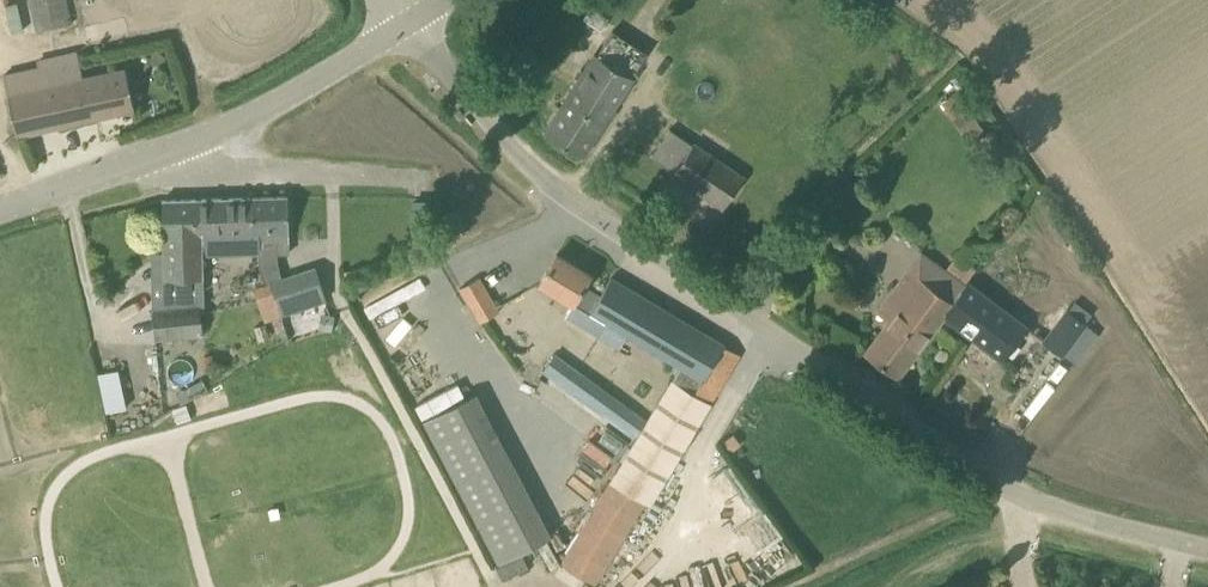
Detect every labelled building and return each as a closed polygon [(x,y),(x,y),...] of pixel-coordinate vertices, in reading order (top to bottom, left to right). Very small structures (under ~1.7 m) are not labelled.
[(63,0),(29,0),(36,31),(68,24),(63,0)] [(633,74),(648,50),(613,30),(598,54),(596,53),(545,132),(584,156),(637,76),(633,74)] [(44,68),(4,76),(17,134),(135,108),(126,67),(82,76),(76,51),(43,58),(44,68)] [(694,145),(670,128),(650,157),(724,207),(745,176),(695,143),(694,145)] [(281,315),(327,299),(316,267),(283,278),(279,265),(278,253),(289,253),(288,196),(250,197),(248,242),(254,242),(256,254),(259,253),(260,268),(264,280),(269,282),(269,285),(280,317),(281,316),(281,315)] [(248,242),(250,197),(191,199),(190,232),(199,232),(199,255),(200,300),(181,300),(181,306),(154,310),(156,340),(204,334),(201,305),(205,305),(204,255),(256,254),(254,242),(248,242)] [(154,310),(181,306),(181,300),(200,300),(199,255),(199,232),(190,232),(191,199),(163,199),(164,279),(153,279),(154,310)] [(445,228),(458,229),(460,211),(454,212),(446,211),(445,228)] [(601,294),(585,284),(591,274),(557,254),(538,285),(572,305),(573,304),(605,323),(681,368),(650,420),(556,353),(538,377),(634,447),(562,564),(597,585),(646,503),(651,506),(741,355),(611,277),(601,294)] [(943,266),(928,286),(910,272),(880,310),(892,319),(867,352),(898,375),(945,314),(971,281),(968,279),(965,283),(943,266)] [(481,321),(498,311),(479,278),(462,288),(481,321)] [(1002,357),(1028,325),(971,281),(945,314),(1002,357)] [(1092,314),(1074,301),(1045,341),(1063,354),(1064,353),(1075,362),(1088,344),(1078,336),(1088,323),(1086,321),(1092,314)] [(96,371),(104,410),(125,406),(117,367),(96,371)] [(548,534),(474,398),(424,424),(498,561),(548,534)] [(736,519),(757,551),(781,536),(762,506),(760,508),(732,463),(710,477),(736,519)] [(527,564),(521,551),(500,562),(496,565),(502,577),(527,564)]
